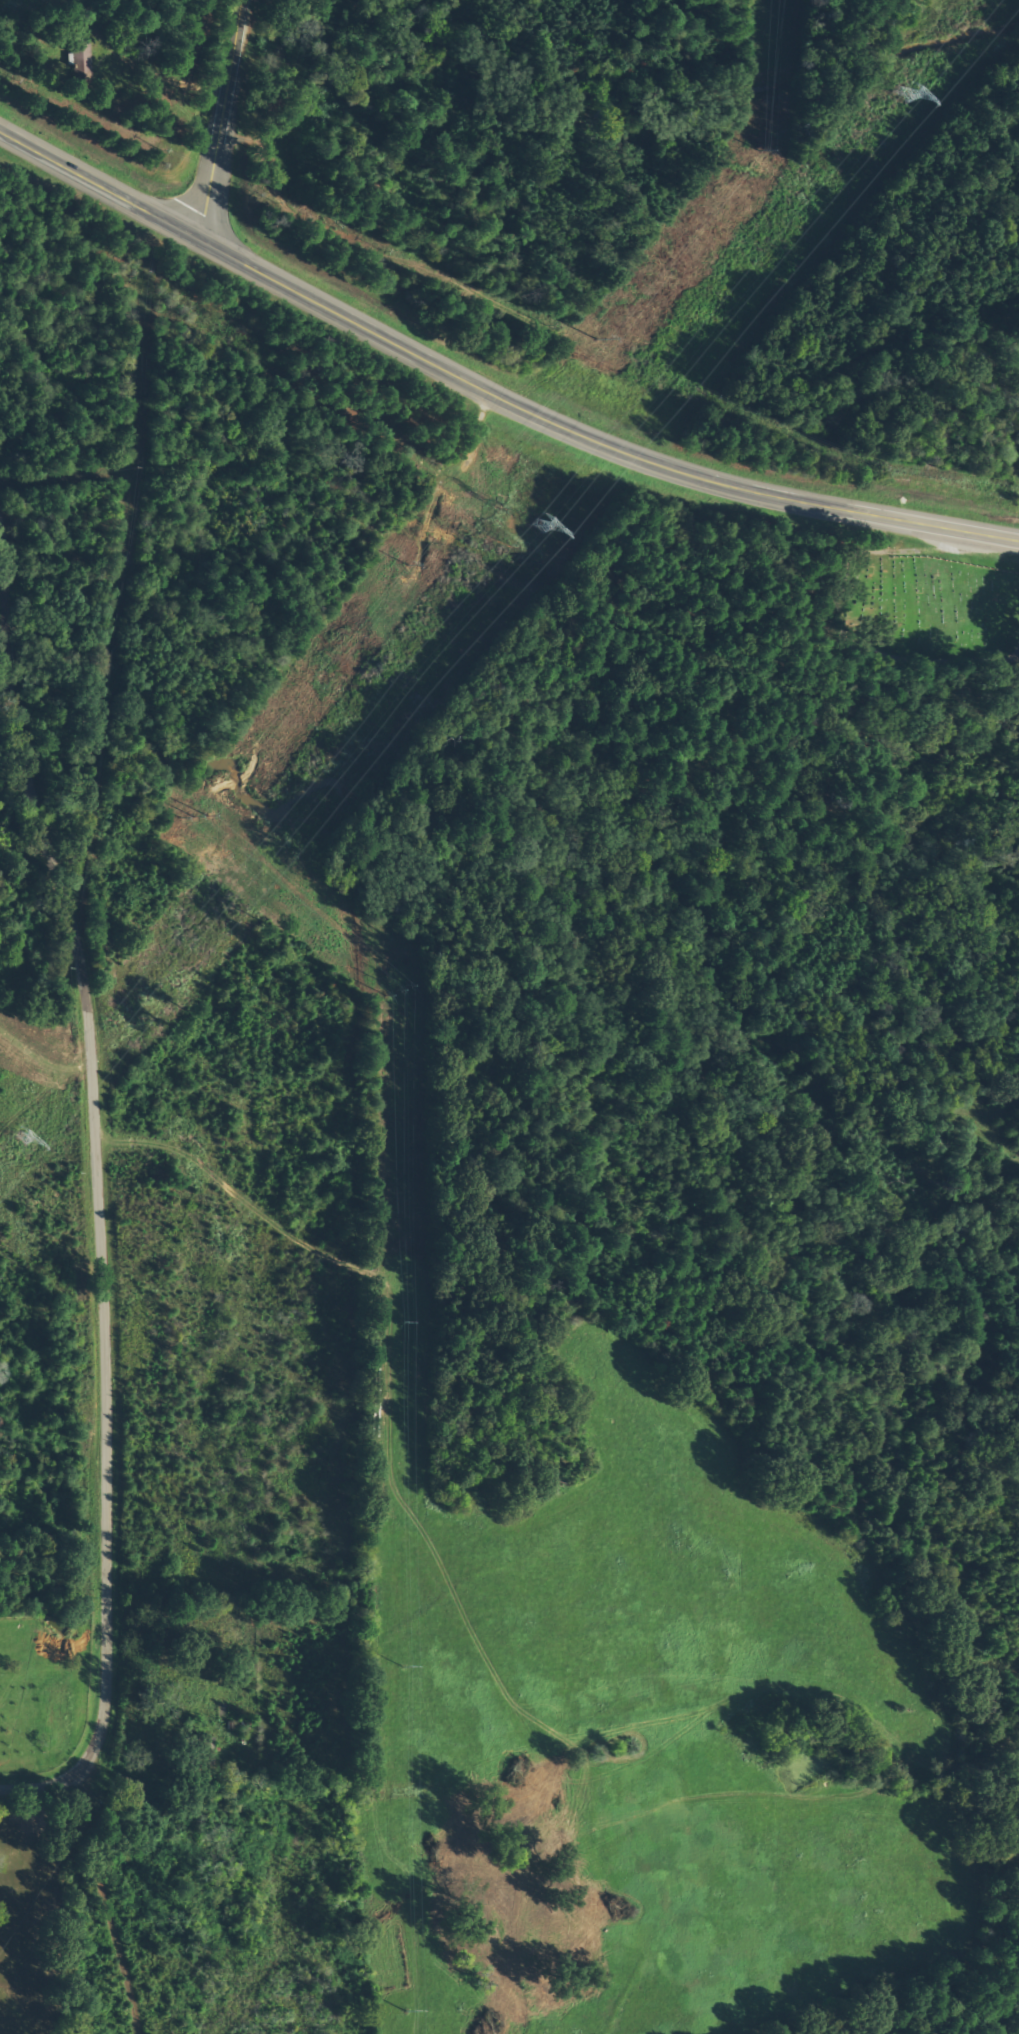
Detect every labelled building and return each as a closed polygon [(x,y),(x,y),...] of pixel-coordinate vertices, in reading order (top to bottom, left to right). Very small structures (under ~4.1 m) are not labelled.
[(86,42),(69,43),(72,77),(89,75),(86,42)]
